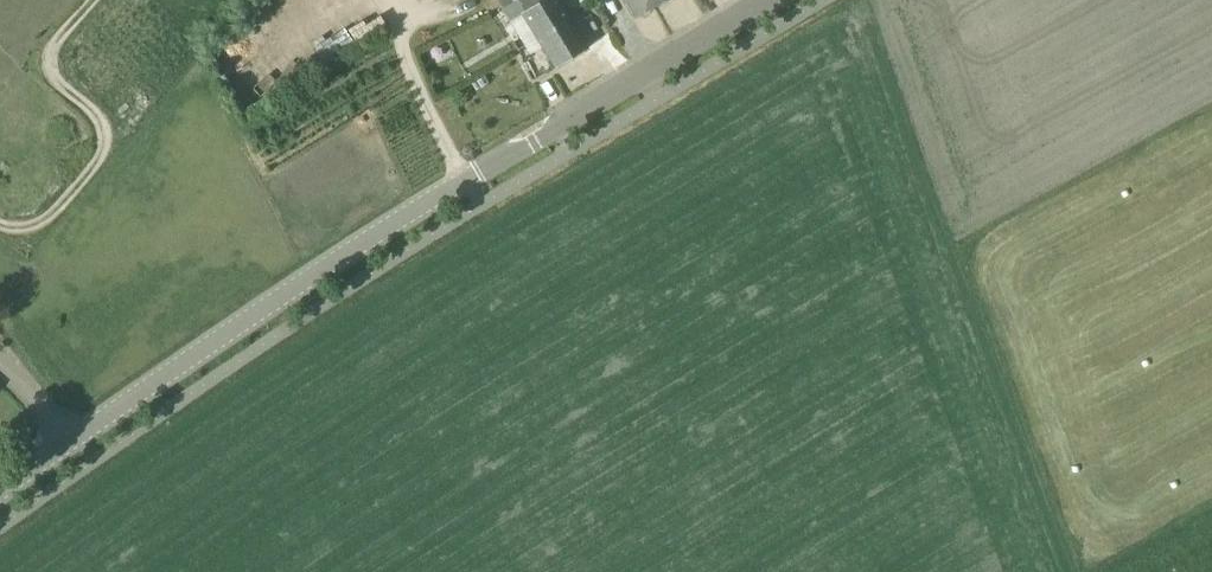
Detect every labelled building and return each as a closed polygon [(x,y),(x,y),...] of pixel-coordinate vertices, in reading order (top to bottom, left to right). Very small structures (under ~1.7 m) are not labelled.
[(513,0),(497,0),(502,9),(514,2),(513,0)] [(514,2),(518,0),(525,12),(522,14),(554,67),(588,47),(560,0),(513,0),(514,2)] [(634,16),(638,14),(642,16),(648,13),(648,8),(652,5),(649,0),(626,0),(634,16)]
